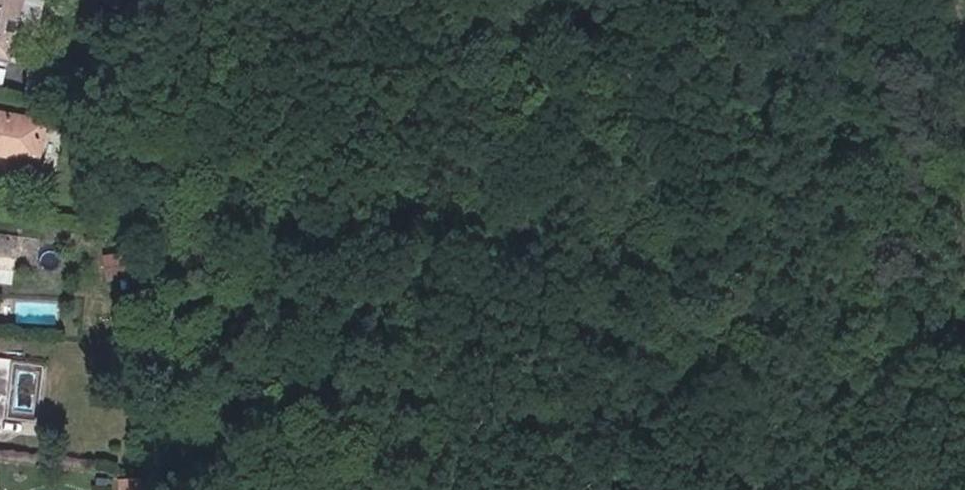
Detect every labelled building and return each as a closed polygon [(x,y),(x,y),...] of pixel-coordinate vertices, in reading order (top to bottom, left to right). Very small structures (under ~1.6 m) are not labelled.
[(31,0),(0,0),(0,57),(18,61),(31,0)] [(50,163),(57,122),(0,110),(0,153),(50,163)] [(22,273),(28,242),(0,236),(0,268),(22,273)] [(8,397),(14,358),(0,356),(0,396),(8,397)] [(155,477),(121,477),(121,489),(156,489),(155,477)]
